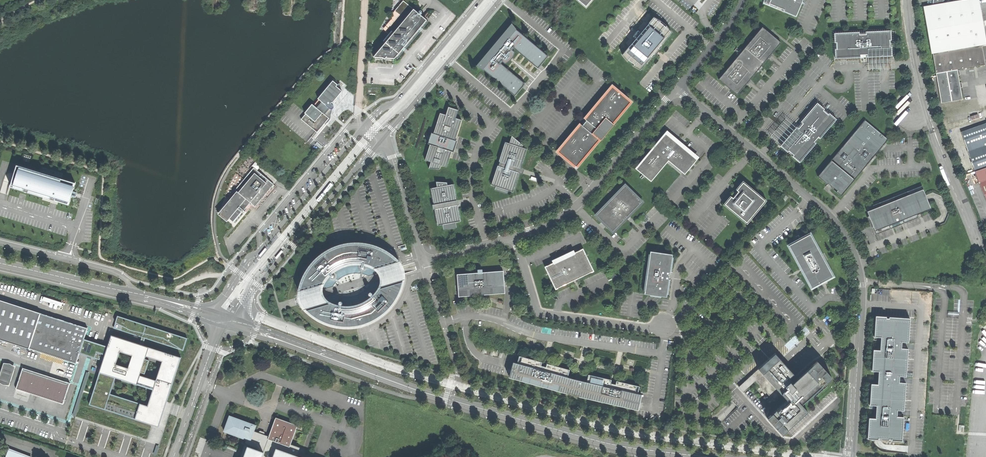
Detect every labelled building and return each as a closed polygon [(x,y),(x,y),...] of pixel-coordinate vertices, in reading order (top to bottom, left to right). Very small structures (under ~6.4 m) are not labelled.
[(764,4),(777,9),(778,7),(784,10),(783,12),(796,17),(802,3),(803,0),(766,0),(764,4)] [(931,54),(933,54),(982,46),(985,45),(985,40),(983,22),(979,0),(964,0),(943,4),(933,5),(923,7),(931,54)] [(376,55),(390,56),(392,54),(398,59),(404,52),(401,50),(404,47),(406,49),(412,42),(417,35),(420,32),(415,27),(417,24),(423,29),(428,22),(426,20),(427,20),(413,9),(403,1),(395,11),(400,15),(386,31),(389,34),(383,41),(386,43),(376,55)] [(638,36),(622,55),(624,57),(625,59),(627,61),(629,60),(634,64),(633,66),(635,67),(637,68),(640,70),(651,57),(652,57),(655,55),(659,49),(660,48),(661,46),(661,45),(672,32),(670,30),(669,28),(667,26),(665,27),(660,22),(661,21),(657,19),(654,17),(638,36)] [(539,62),(541,65),(548,56),(517,29),(515,27),(515,26),(512,23),(504,34),(505,35),(499,40),(495,45),(489,52),(487,57),(486,56),(477,66),(480,68),(481,67),(483,69),(484,69),(515,95),(522,88),(523,87),(520,84),(523,81),(502,63),(503,61),(513,50),(514,48),(536,66),(539,62)] [(728,69),(719,80),(738,95),(747,84),(749,81),(751,80),(759,69),(760,68),(768,59),(770,57),(773,53),(781,43),(771,34),(769,33),(763,27),(754,38),(750,43),(743,52),(739,56),(732,64),(728,69)] [(836,49),(836,59),(861,58),(861,56),(864,55),(867,55),(867,58),(893,56),(892,47),(890,47),(890,41),(892,41),(891,31),(866,32),(866,35),(860,35),(860,33),(835,34),(835,43),(837,43),(837,49),(836,49)] [(982,46),(933,54),(936,74),(958,70),(985,66),(982,46)] [(513,50),(503,61),(506,63),(510,61),(512,59),(514,55),(515,52),(513,50)] [(958,70),(936,74),(941,103),(963,99),(958,70)] [(306,114),(301,119),(317,132),(324,124),(328,120),(329,118),(325,115),(326,112),(328,113),(329,112),(328,111),(330,109),(331,109),(332,109),(333,109),(333,108),(334,107),(334,106),(333,105),(331,103),(331,102),(332,103),(342,91),(336,86),(338,85),(333,81),(318,99),(322,102),(316,108),(313,105),(306,114)] [(581,124),(558,152),(576,167),(599,140),(601,141),(601,140),(600,139),(598,137),(600,135),(602,133),(603,135),(631,102),(612,87),(585,119),(586,121),(582,125),(581,124)] [(797,127),(781,146),(788,153),(789,151),(794,155),(793,157),(800,163),(817,144),(815,142),(819,137),(821,139),(837,120),(830,114),(829,115),(824,111),(825,110),(818,103),(801,123),(803,124),(801,126),(799,129),(797,127)] [(431,162),(429,168),(439,169),(441,165),(446,167),(450,157),(451,151),(455,140),(457,134),(461,120),(456,118),(458,110),(449,107),(446,115),(440,113),(434,133),(431,133),(428,144),(430,144),(425,160),(431,162)] [(332,110),(333,109),(332,109),(331,109),(330,109),(328,111),(329,112),(328,113),(326,112),(325,115),(329,118),(328,120),(324,124),(326,123),(327,123),(328,122),(329,121),(329,120),(330,119),(330,117),(331,116),(331,115),(331,114),(331,113),(331,111),(332,110)] [(865,121),(819,177),(827,184),(832,188),(842,196),(885,144),(888,140),(865,121)] [(962,132),(976,171),(985,168),(985,123),(962,132)] [(667,132),(636,168),(652,181),(669,160),(685,174),(698,158),(682,145),(667,132)] [(505,142),(491,185),(497,187),(496,190),(506,193),(507,190),(513,192),(519,174),(519,171),(520,168),(526,149),(521,147),(522,145),(513,137),(511,144),(505,142)] [(73,191),(75,183),(17,165),(11,187),(69,205),(71,198),(71,196),(75,197),(77,192),(73,191)] [(230,219),(234,222),(242,212),(244,214),(245,211),(244,210),(250,202),(252,203),(251,204),(255,207),(258,203),(262,199),(260,198),(269,188),(270,189),(274,184),(254,168),(235,190),(237,191),(238,192),(222,212),(230,219)] [(976,171),(980,183),(985,181),(985,168),(976,171)] [(454,201),(456,200),(453,184),(447,185),(447,182),(436,181),(437,187),(431,188),(434,204),(432,205),(433,209),(435,209),(438,225),(444,224),(445,230),(455,228),(454,222),(460,221),(457,205),(454,205),(454,201)] [(731,197),(724,204),(746,223),(765,202),(743,183),(737,190),(738,191),(736,194),(732,198),(731,197)] [(608,202),(596,215),(614,232),(626,219),(625,218),(628,216),(630,214),(631,214),(643,201),(626,184),(613,197),(614,198),(609,203),(608,202)] [(908,195),(923,189),(922,186),(907,192),(908,195)] [(926,196),(923,189),(908,195),(895,200),(881,206),(868,211),(867,212),(872,224),(874,231),(889,226),(896,223),(902,220),(917,215),(931,209),(927,200),(926,196)] [(227,222),(230,219),(222,212),(238,192),(237,191),(229,201),(218,214),(227,222)] [(879,203),(881,206),(895,200),(894,197),(879,203)] [(917,215),(902,220),(904,224),(918,218),(917,215)] [(889,226),(874,231),(876,235),(890,229),(889,226)] [(808,283),(811,289),(821,284),(826,281),(833,277),(824,262),(822,259),(821,257),(821,256),(810,235),(804,238),(800,241),(789,247),(800,268),(803,267),(806,272),(803,273),(808,283)] [(301,284),(300,289),(324,282),(325,279),(328,276),(330,274),(331,275),(331,276),(331,277),(331,278),(332,278),(333,278),(334,278),(334,277),(334,276),(334,275),(333,274),(332,274),(331,273),(334,271),(336,269),(340,267),(344,265),(347,264),(351,264),(355,263),(360,263),(362,264),(362,265),(361,266),(361,267),(361,268),(361,269),(362,269),(363,269),(364,269),(364,268),(365,267),(364,266),(364,265),(364,264),(366,265),(370,266),(374,267),(397,260),(394,257),(389,253),(383,250),(376,247),(371,245),(365,244),(360,243),(355,243),(350,244),(344,245),(338,246),(334,248),(330,250),(326,252),(322,254),(320,257),(317,259),(314,262),(310,266),(308,270),(306,273),(303,278),(301,284)] [(545,266),(556,289),(573,281),(575,280),(594,271),(583,248),(573,253),(563,258),(551,264),(545,266)] [(283,249),(282,249),(276,256),(277,258),(283,251),(284,250),(283,249)] [(651,252),(645,293),(667,296),(669,276),(672,254),(651,252)] [(397,260),(374,267),(376,269),(378,271),(379,273),(380,276),(381,278),(381,282),(381,285),(380,288),(403,281),(403,277),(403,272),(402,269),(401,267),(399,263),(397,260)] [(458,274),(459,296),(479,295),(482,294),(506,293),(505,283),(504,270),(458,274)] [(330,303),(306,310),(309,313),(314,316),(318,319),(324,322),(329,324),(336,326),(341,326),(346,327),(351,327),(356,326),(362,325),(364,324),(365,324),(369,322),(375,320),(380,316),(384,314),(387,311),(392,306),(395,301),(397,298),(399,293),(401,289),(402,285),(403,281),(380,288),(379,288),(377,291),(373,296),(373,295),(373,294),(372,293),(372,292),(371,292),(370,292),(369,292),(369,293),(369,294),(369,295),(369,296),(370,296),(371,296),(372,297),(369,300),(367,301),(364,303),(361,304),(358,305),(355,306),(351,307),(348,307),(345,307),(341,306),(341,305),(342,305),(342,304),(343,303),(342,302),(342,301),(341,301),(340,301),(339,301),(339,302),(339,303),(339,304),(339,305),(339,306),(336,305),(334,305),(332,304),(330,303)] [(324,282),(300,289),(300,293),(301,297),(302,300),(303,303),(305,307),(306,310),(330,303),(328,302),(326,299),(325,297),(323,293),(323,291),(323,287),(323,285),(324,282)] [(157,426),(168,389),(186,338),(116,315),(107,346),(87,340),(91,328),(0,300),(0,341),(79,366),(82,355),(101,361),(88,404),(157,426)] [(910,318),(875,316),(874,337),(881,337),(881,340),(881,343),(880,350),(873,350),(872,371),(879,372),(879,376),(879,377),(878,379),(878,384),(871,384),(870,405),(876,406),(876,408),(876,410),(876,418),(869,418),(869,419),(868,439),(872,439),(902,441),(904,417),(897,416),(897,410),(904,410),(906,383),(899,382),(899,376),(906,377),(908,349),(901,348),(902,342),(908,343),(910,318)] [(575,395),(579,380),(573,379),(568,377),(570,370),(547,364),(546,367),(541,366),(542,362),(519,356),(517,363),(513,362),(509,378),(567,393),(567,392),(575,395)] [(782,394),(794,383),(771,358),(752,376),(756,380),(775,401),(782,394)] [(794,383),(782,394),(787,401),(768,419),(783,435),(808,412),(802,405),(804,403),(807,401),(807,402),(833,378),(818,362),(794,383)] [(12,384),(16,370),(4,366),(0,380),(12,384)] [(18,390),(65,405),(72,383),(25,368),(18,390)] [(579,380),(575,395),(579,396),(638,411),(642,395),(638,394),(639,387),(616,381),(615,385),(611,383),(611,380),(609,380),(588,374),(586,382),(579,380)] [(752,376),(740,387),(743,391),(756,380),(752,376)] [(231,414),(225,430),(247,438),(251,440),(255,430),(257,424),(231,414)] [(299,424),(277,416),(270,435),(269,438),(291,446),(292,443),(299,424)] [(278,448),(299,456),(302,447),(292,443),(291,446),(269,438),(270,435),(255,430),(251,440),(247,438),(241,455),(245,456),(275,456),(278,448)] [(275,456),(303,456),(299,456),(278,448),(275,456)]
